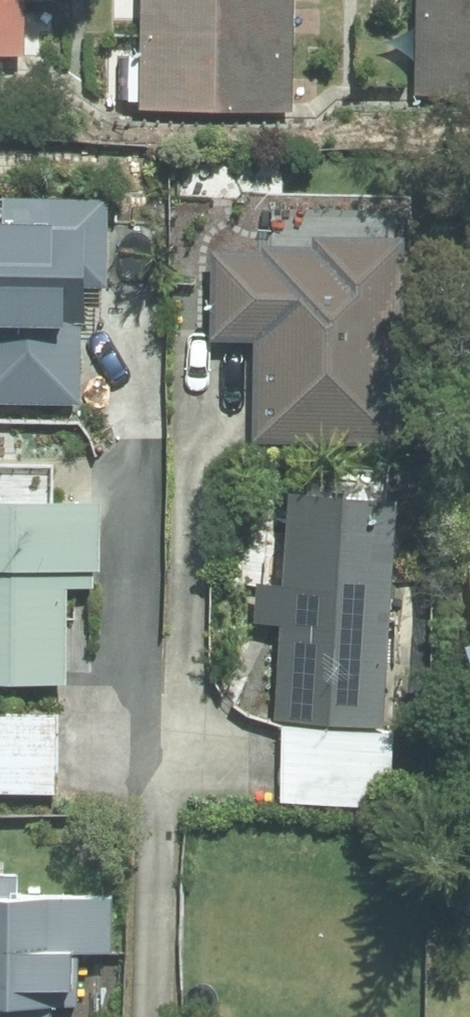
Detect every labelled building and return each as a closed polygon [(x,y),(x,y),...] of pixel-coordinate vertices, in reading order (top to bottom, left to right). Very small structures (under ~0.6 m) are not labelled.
[(24,58),(25,0),(0,0),(0,57),(24,58)] [(294,0),(142,0),(141,61),(121,61),(120,102),(140,103),(140,114),(293,116),(294,0)] [(416,121),(469,122),(469,0),(419,0),(416,121)] [(80,406),(81,289),(107,290),(108,203),(4,202),(4,221),(0,221),(0,405),(80,406)] [(253,344),(251,443),(403,446),(407,241),(314,239),(314,249),(264,248),(264,254),(214,253),(212,344),(253,344)] [(384,728),(401,508),(292,499),(285,588),(260,586),(257,624),(282,626),(274,721),(384,728)] [(67,684),(67,588),(93,589),(94,572),(102,572),(102,501),(0,501),(0,684),(67,684)] [(59,794),(59,715),(0,714),(0,793),(59,794)] [(392,807),(396,738),(283,731),(279,801),(392,807)] [(54,1005),(76,1006),(77,951),(113,951),(114,895),(18,892),(18,874),(0,874),(0,1016),(53,1016),(54,1005)]
